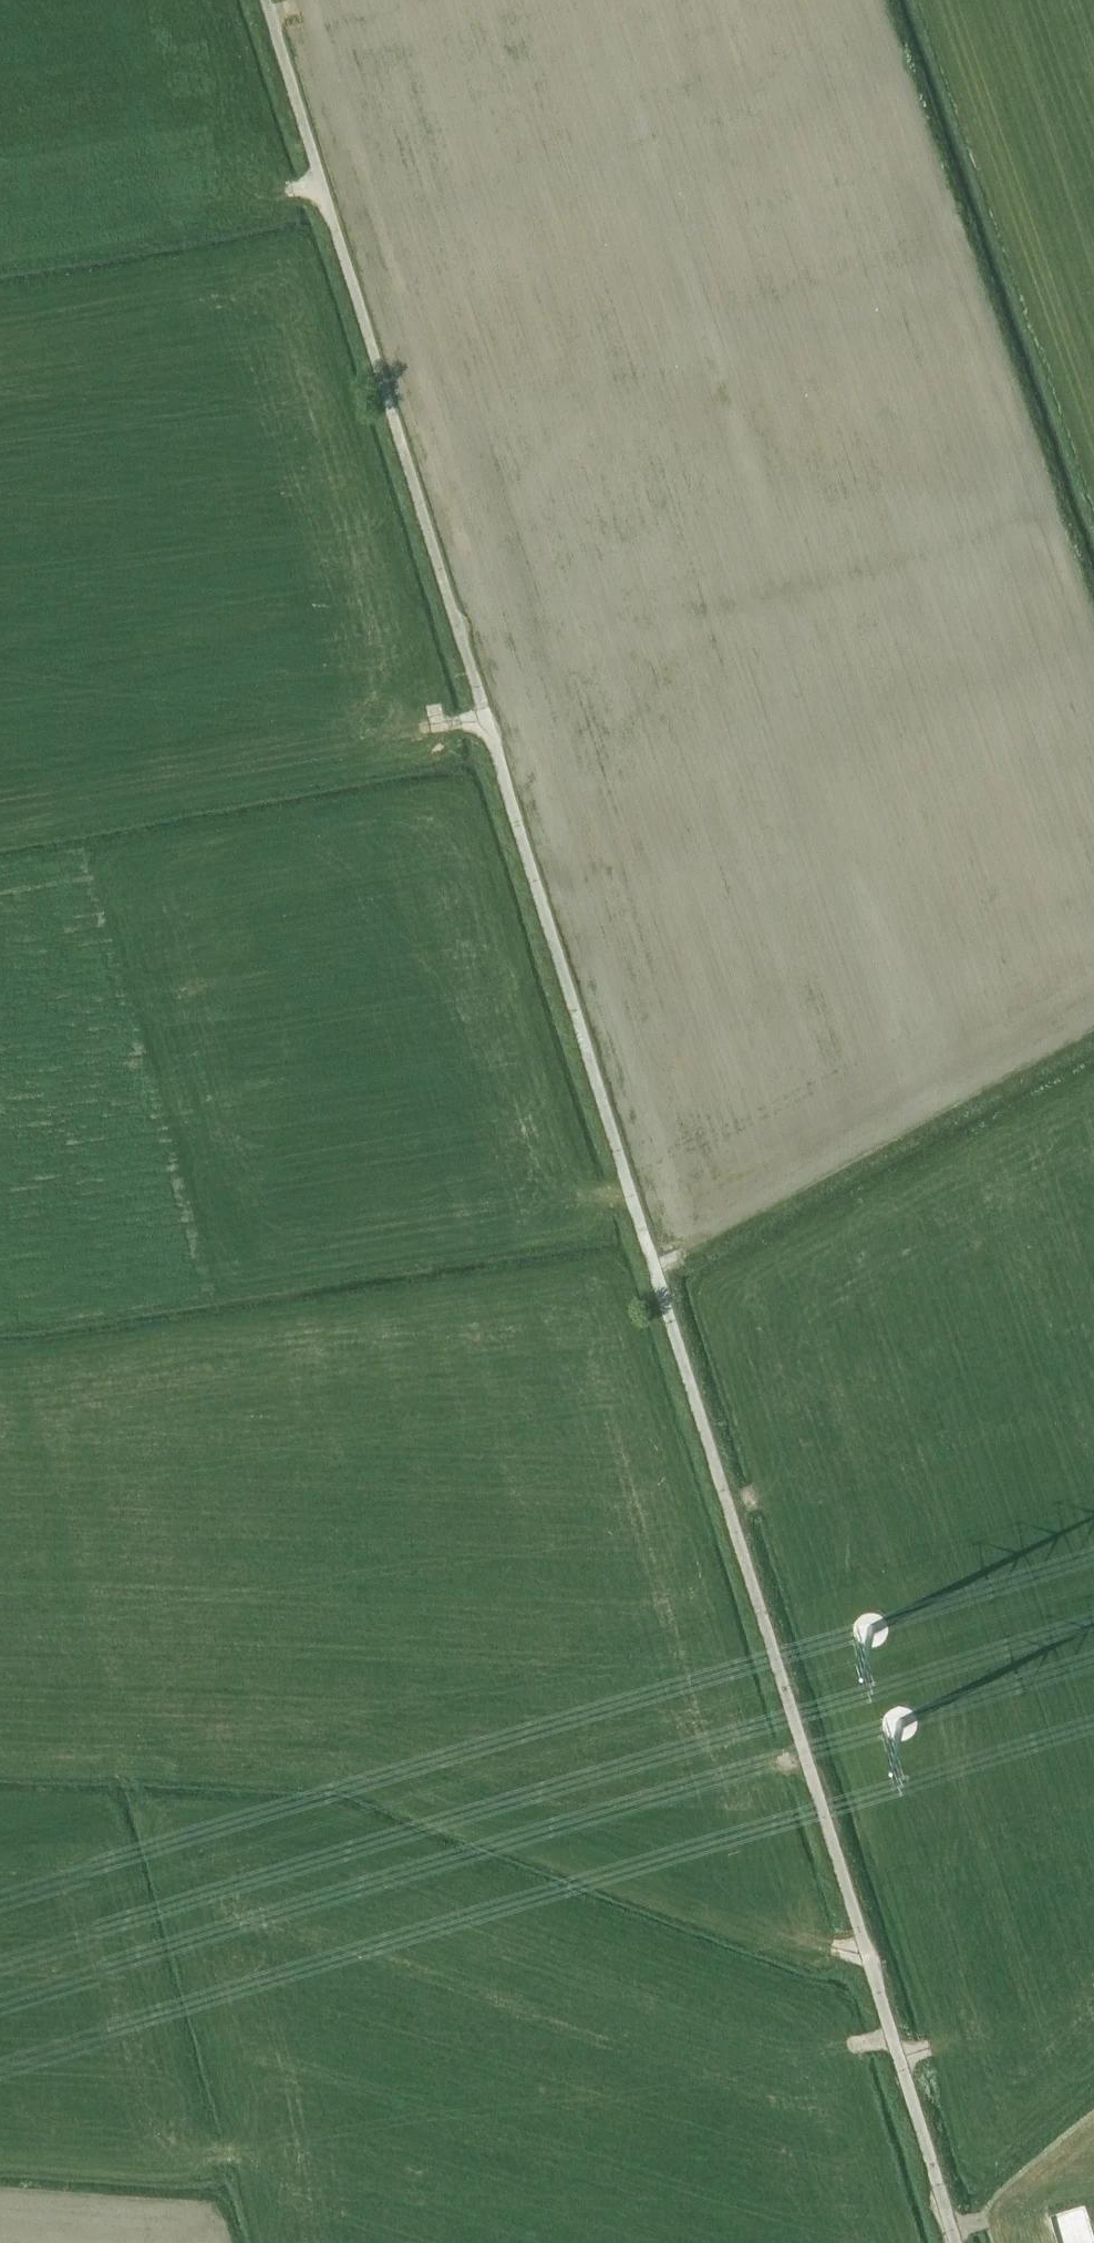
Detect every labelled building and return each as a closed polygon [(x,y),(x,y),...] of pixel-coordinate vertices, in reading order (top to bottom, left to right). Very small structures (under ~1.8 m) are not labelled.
[(1059,2211),(1068,2242),(1093,2242),(1093,2215),(1090,2202),(1059,2211)]
